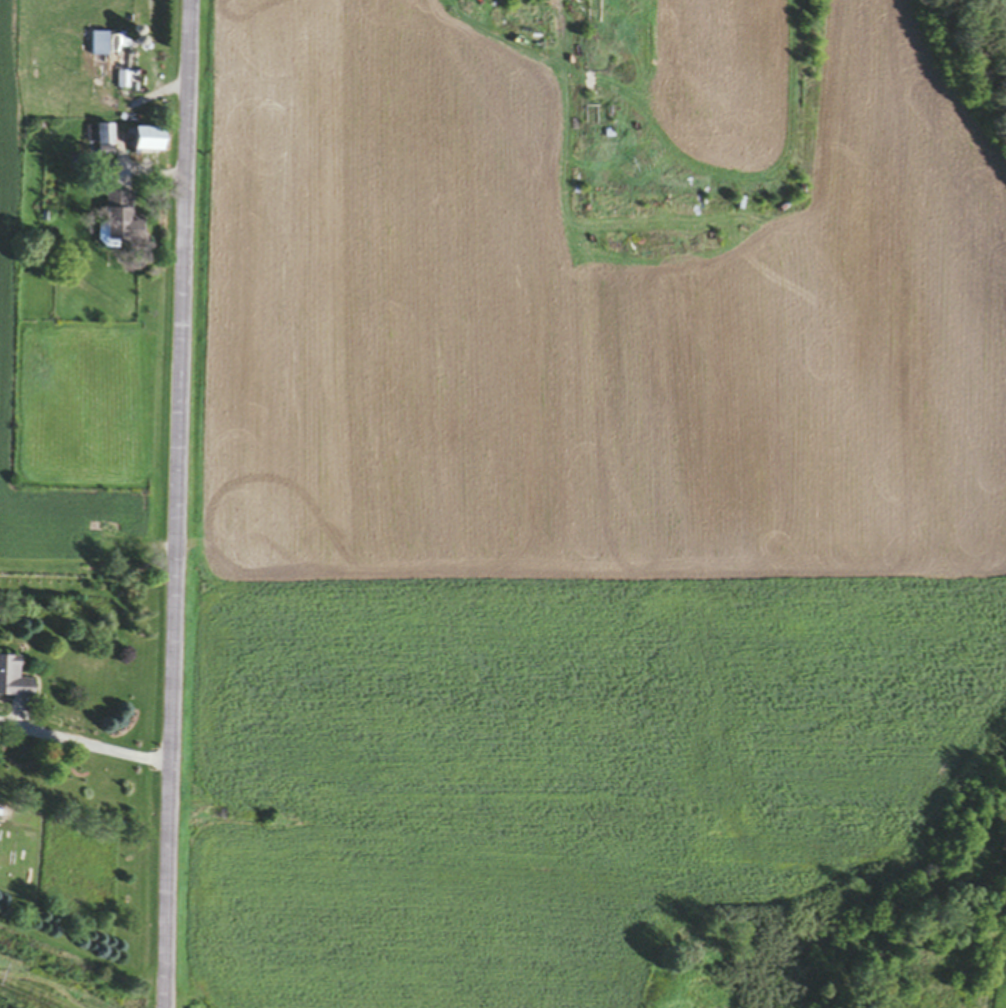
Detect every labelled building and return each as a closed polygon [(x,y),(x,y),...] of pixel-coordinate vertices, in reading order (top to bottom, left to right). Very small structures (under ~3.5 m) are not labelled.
[(129,49),(129,36),(91,36),(91,58),(118,58),(118,49),(129,49)] [(87,127),(87,150),(115,150),(115,127),(87,127)] [(165,130),(137,130),(137,153),(165,153),(165,130)] [(143,222),(132,222),(132,195),(107,195),(107,244),(143,244),(143,222)] [(37,697),(38,680),(20,680),(21,657),(0,656),(0,695),(37,697)]
